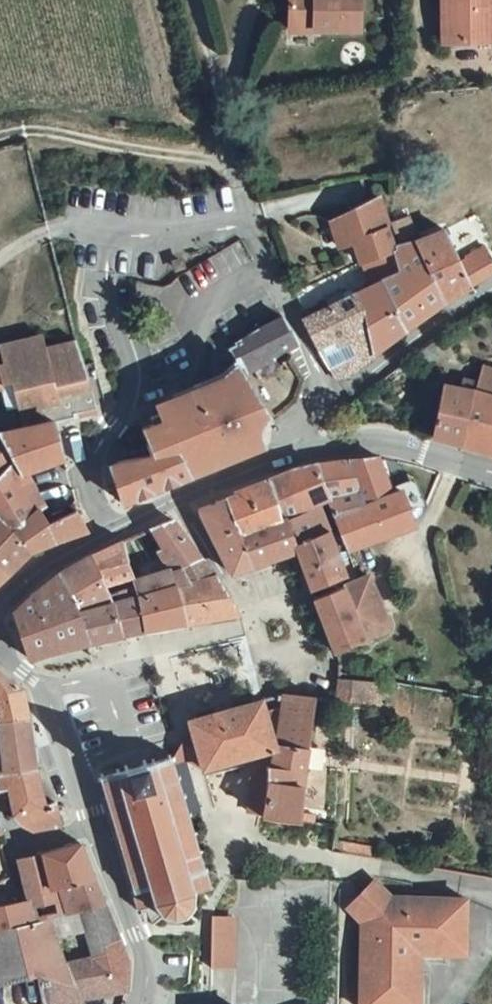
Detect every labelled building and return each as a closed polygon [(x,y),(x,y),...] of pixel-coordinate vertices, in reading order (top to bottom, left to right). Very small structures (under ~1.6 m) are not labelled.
[(291,26),(363,28),(365,0),(292,0),(291,26)] [(446,42),(491,42),(491,0),(446,0),(446,42)] [(391,253),(378,201),(378,200),(332,223),(338,249),(353,244),(358,265),(361,263),(391,253)] [(443,227),(413,246),(446,302),(491,273),(491,259),(485,243),(461,256),(443,227)] [(390,274),(381,280),(405,330),(430,312),(446,302),(413,246),(393,253),(399,271),(390,274)] [(399,271),(393,253),(361,263),(371,287),(381,280),(390,274),(399,271)] [(374,354),(405,330),(381,280),(371,287),(354,292),(374,354)] [(360,364),(374,354),(354,292),(304,319),(319,347),(347,337),(360,364)] [(297,340),(284,318),(259,330),(233,342),(243,363),(244,365),(288,344),(297,340)] [(227,332),(233,342),(259,330),(255,321),(227,332)] [(98,410),(91,377),(78,340),(77,336),(45,344),(44,341),(3,351),(9,371),(3,372),(0,360),(0,385),(14,381),(16,389),(12,390),(19,418),(24,417),(25,426),(8,430),(8,424),(0,425),(0,514),(44,504),(49,501),(28,470),(64,456),(55,420),(98,410)] [(237,368),(261,420),(267,417),(258,395),(244,365),(243,363),(237,368)] [(491,396),(491,367),(481,364),(475,391),(491,396)] [(153,424),(141,428),(155,451),(175,442),(189,473),(212,464),(211,458),(257,441),(258,432),(260,424),(261,420),(237,368),(216,386),(148,410),(153,424)] [(442,381),(438,403),(431,435),(461,444),(471,390),(442,381)] [(475,391),(471,390),(461,444),(491,453),(491,396),(475,391)] [(175,442),(155,451),(111,464),(123,501),(189,473),(175,442)] [(333,515),(348,550),(413,523),(404,501),(414,498),(410,486),(406,487),(399,474),(384,479),(376,456),(346,459),(365,502),(333,515)] [(327,499),(333,515),(365,502),(346,459),(308,465),(288,470),(269,478),(269,480),(283,516),(316,503),(327,499)] [(228,497),(245,534),(285,521),(283,516),(269,480),(228,497)] [(232,573),(255,566),(245,534),(228,497),(198,509),(227,566),(232,573)] [(298,553),(302,565),(336,550),(316,503),(283,516),(285,521),(298,553)] [(0,514),(0,520),(31,551),(87,530),(77,510),(76,511),(54,520),(51,515),(44,504),(0,514)] [(54,520),(76,511),(74,506),(51,515),(54,520)] [(11,570),(31,551),(0,520),(0,561),(11,570)] [(200,556),(172,520),(153,528),(182,566),(200,556)] [(285,521),(245,534),(255,566),(298,553),(285,521)] [(98,551),(89,556),(104,587),(130,577),(122,540),(113,544),(98,551)] [(311,588),(346,573),(336,550),(302,565),(311,588)] [(61,572),(77,613),(112,605),(108,596),(104,587),(89,556),(79,561),(61,572)] [(200,556),(182,566),(189,578),(210,569),(200,556)] [(11,570),(0,561),(0,581),(11,570)] [(169,575),(131,581),(132,587),(136,600),(175,583),(189,578),(182,566),(169,575)] [(175,583),(136,600),(142,630),(238,611),(220,582),(210,569),(189,578),(175,583)] [(88,641),(77,613),(61,572),(52,578),(34,591),(12,619),(19,624),(27,656),(57,649),(88,641)] [(390,627),(368,575),(360,577),(315,598),(335,652),(390,627)] [(132,587),(108,596),(112,605),(136,600),(132,587)] [(120,634),(142,630),(136,600),(112,605),(120,634)] [(88,641),(120,634),(112,605),(77,613),(88,641)] [(26,715),(21,686),(0,671),(0,719),(26,715)] [(343,680),(343,703),(382,703),(382,680),(343,680)] [(316,697),(284,695),(276,751),(308,748),(316,697)] [(247,758),(276,751),(272,738),(269,726),(261,699),(187,718),(203,769),(247,758)] [(34,766),(26,715),(0,719),(0,774),(34,766)] [(258,809),(299,818),(308,748),(276,751),(262,795),(258,809)] [(193,893),(214,886),(191,812),(175,758),(173,751),(94,779),(135,907),(138,911),(158,905),(160,909),(163,912),(167,915),(172,917),(177,917),(182,916),(186,914),(190,910),(192,906),(194,902),(194,897),(193,893)] [(276,751),(247,758),(262,795),(276,751)] [(187,754),(175,758),(191,812),(203,809),(187,754)] [(34,766),(0,774),(0,786),(8,809),(12,808),(22,822),(37,828),(59,824),(54,802),(43,804),(34,766)] [(78,843),(43,851),(55,884),(92,875),(78,843)] [(0,904),(0,929),(66,912),(55,884),(43,851),(19,856),(30,898),(0,904)] [(92,875),(55,884),(66,912),(77,910),(103,903),(92,875)] [(362,891),(347,904),(362,921),(362,1003),(418,1003),(419,948),(464,948),(465,922),(464,896),(394,896),(376,878),(362,891)] [(103,903),(77,910),(78,914),(91,957),(123,948),(103,903)] [(78,914),(77,910),(66,912),(0,929),(0,982),(6,980),(43,970),(63,965),(49,921),(78,914)] [(239,919),(217,919),(216,966),(238,967),(239,919)] [(52,1003),(125,988),(128,960),(123,948),(91,957),(63,965),(43,970),(49,994),(52,1003)]
